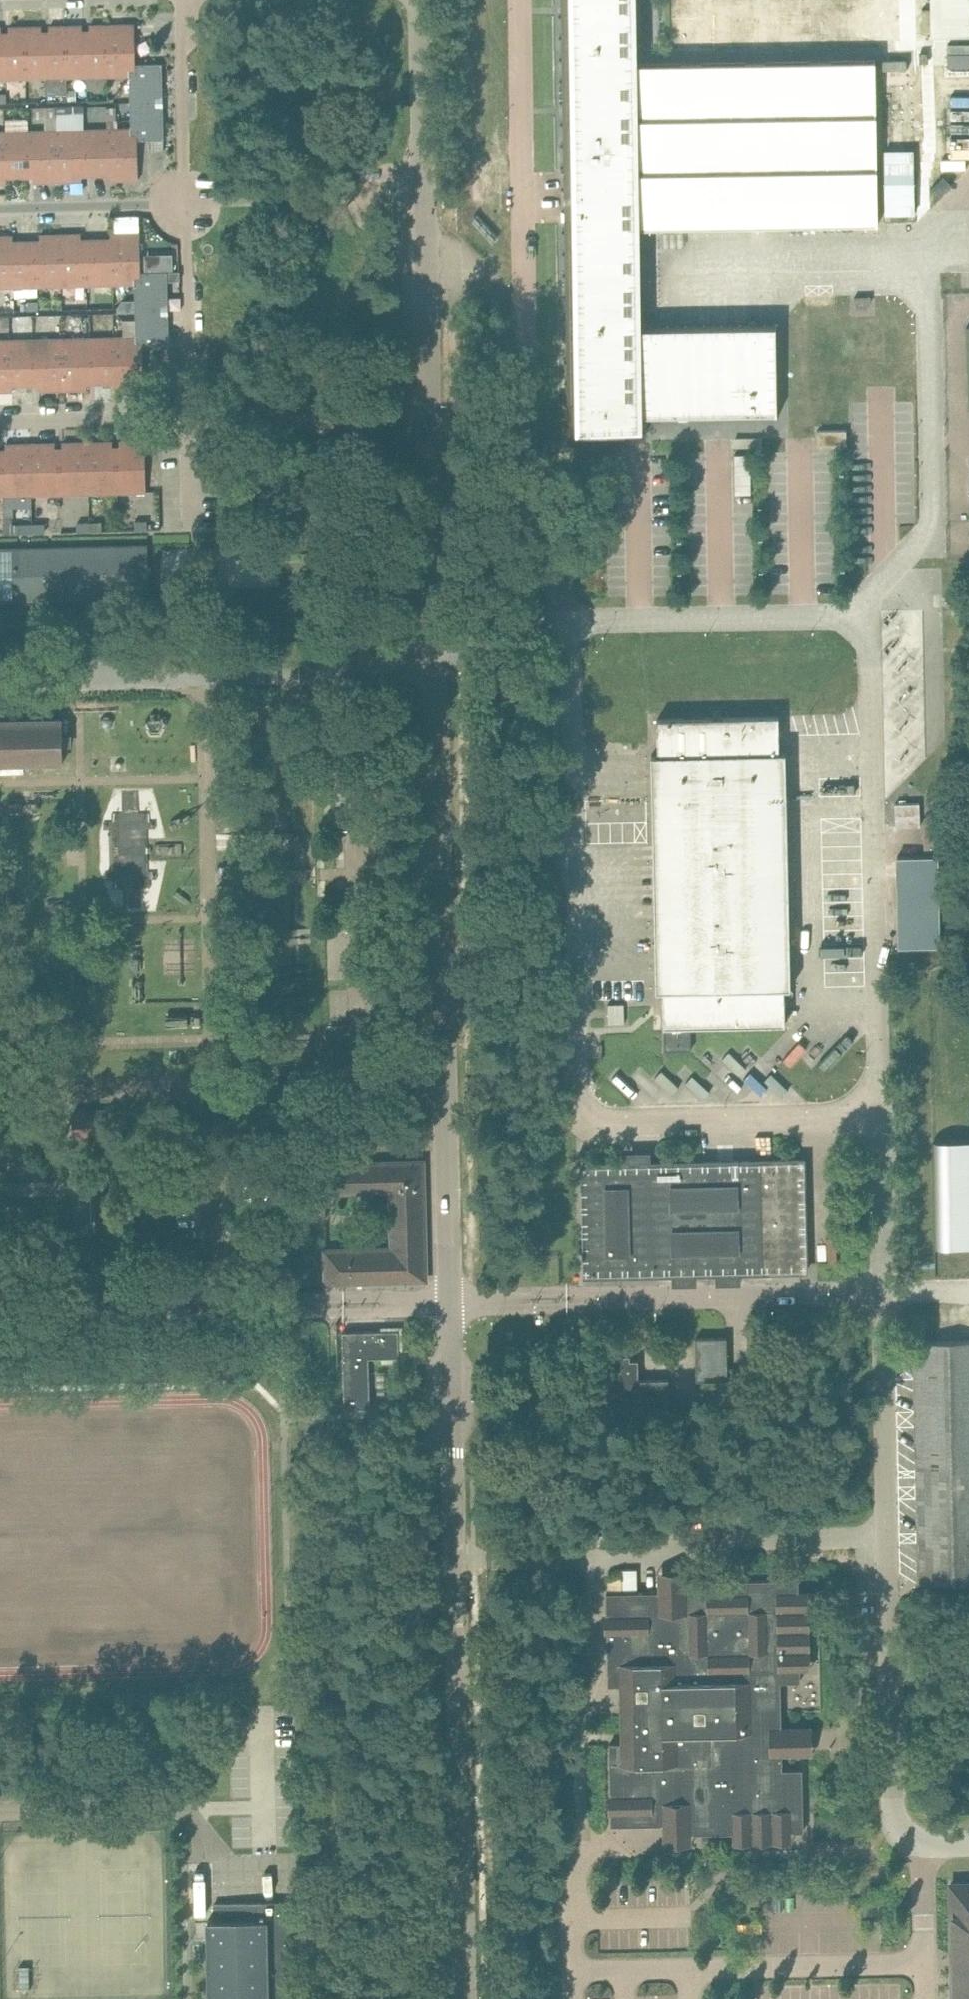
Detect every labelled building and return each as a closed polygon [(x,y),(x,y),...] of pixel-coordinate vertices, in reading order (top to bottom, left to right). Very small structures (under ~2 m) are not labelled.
[(563,16),(558,16),(559,18),(563,18),(563,38),(559,38),(559,39),(563,39),(563,59),(559,59),(559,61),(563,61),(564,81),(559,81),(559,82),(564,82),(564,102),(560,102),(560,104),(564,104),(564,124),(560,124),(560,126),(564,126),(565,145),(560,146),(560,147),(565,147),(565,167),(561,167),(561,169),(565,169),(566,189),(561,189),(561,190),(566,190),(566,210),(562,210),(562,212),(566,212),(566,232),(562,232),(562,234),(566,234),(566,253),(562,253),(562,255),(566,255),(567,275),(562,275),(563,277),(567,277),(567,297),(563,297),(563,298),(567,298),(567,318),(563,318),(563,320),(567,320),(568,340),(563,340),(563,342),(568,341),(568,361),(564,361),(564,363),(568,363),(568,383),(564,383),(564,385),(568,385),(569,404),(564,405),(564,406),(569,406),(569,428),(573,428),(573,435),(626,434),(626,426),(650,427),(650,425),(649,415),(652,415),(653,418),(652,418),(652,420),(778,418),(776,319),(645,321),(645,323),(651,323),(651,328),(642,328),(641,319),(640,297),(639,275),(637,254),(637,247),(637,237),(637,231),(637,226),(634,65),(634,60),(634,54),(634,43),(634,38),(635,16),(635,0),(562,0),(563,16)] [(136,63),(135,23),(112,24),(114,75),(129,74),(132,74),(132,63),(136,63)] [(86,29),(87,44),(87,75),(114,75),(112,24),(90,24),(90,29),(86,29)] [(49,30),(46,30),(47,77),(48,93),(68,93),(67,76),(66,25),(49,25),(49,30)] [(87,44),(86,29),(82,29),(82,25),(66,25),(67,76),(87,75),(87,44)] [(9,26),(9,31),(5,31),(6,78),(27,77),(25,26),(9,26)] [(47,77),(46,30),(42,30),(42,26),(25,26),(27,77),(47,77)] [(636,65),(634,65),(637,226),(639,226),(639,227),(644,227),(878,223),(878,222),(876,60),(834,60),(830,60),(812,61),(808,61),(770,61),(766,61),(748,62),(744,62),(704,62),(700,62),(682,63),(678,63),(639,63),(636,63),(636,65)] [(157,101),(157,97),(163,97),(162,63),(136,63),(132,63),(132,74),(129,74),(130,102),(157,101)] [(157,104),(157,101),(130,102),(130,127),(134,127),(134,139),(138,139),(164,138),(163,104),(157,104)] [(108,107),(106,107),(107,128),(80,128),(81,180),(82,180),(82,174),(109,174),(109,179),(110,179),(108,107)] [(118,127),(118,120),(116,120),(116,107),(108,107),(110,179),(138,179),(138,139),(134,139),(134,127),(130,127),(118,127)] [(80,112),(52,113),(52,129),(53,181),(81,180),(80,128),(80,112)] [(24,176),(34,176),(34,181),(53,181),(52,129),(23,130),(24,176)] [(7,182),(7,176),(24,176),(23,130),(0,131),(0,182),(7,182)] [(111,238),(89,239),(87,239),(88,284),(115,284),(113,232),(111,232),(111,238)] [(115,284),(135,283),(138,283),(138,272),(141,271),(140,232),(113,232),(115,284)] [(88,284),(87,239),(81,239),(81,233),(61,234),(62,285),(88,284)] [(40,234),(40,240),(34,240),(35,286),(62,285),(61,234),(40,234)] [(9,286),(8,235),(0,235),(0,286),(9,286)] [(35,286),(34,240),(13,241),(13,235),(8,235),(9,286),(35,286)] [(135,283),(135,310),(162,309),(162,305),(168,305),(167,271),(141,271),(138,272),(138,283),(135,283)] [(77,309),(86,309),(86,295),(77,295),(77,309)] [(135,310),(136,320),(123,320),(123,336),(133,336),(133,347),(143,347),(169,347),(168,313),(162,313),(162,309),(135,310)] [(31,335),(31,328),(9,329),(9,314),(0,314),(0,336),(31,335)] [(39,384),(39,389),(65,389),(64,332),(55,333),(55,338),(38,338),(39,384)] [(87,383),(91,382),(90,337),(71,337),(71,332),(64,332),(65,389),(87,388),(87,383)] [(91,382),(114,382),(114,388),(118,387),(116,336),(90,337),(91,382)] [(118,387),(144,387),(143,347),(133,347),(133,336),(123,336),(116,336),(118,387)] [(13,384),(39,384),(38,338),(12,339),(13,384)] [(12,390),(12,384),(13,384),(12,339),(0,339),(0,390),(12,390)] [(846,429),(817,430),(817,445),(847,445),(846,429)] [(120,441),(120,445),(116,445),(117,492),(146,491),(145,440),(120,441)] [(63,442),(63,447),(59,447),(60,493),(89,493),(87,441),(63,442)] [(116,445),(112,445),(112,441),(87,441),(89,493),(117,492),(116,445)] [(60,493),(59,447),(55,447),(55,442),(30,443),(31,494),(60,493)] [(1,448),(2,462),(2,495),(31,494),(30,443),(6,444),(6,448),(1,448)] [(32,523),(12,523),(12,516),(4,516),(4,532),(32,532),(32,523)] [(147,529),(147,528),(153,528),(153,520),(147,520),(134,521),(135,529),(147,529)] [(90,531),(89,521),(78,521),(78,531),(90,531)] [(89,521),(90,531),(103,531),(103,521),(89,521)] [(43,523),(32,523),(32,532),(43,532),(43,523)] [(0,548),(0,599),(149,595),(147,544),(0,548)] [(780,751),(779,715),(657,718),(658,753),(652,753),(657,990),(663,990),(664,1025),(684,1025),(785,1021),(784,986),(792,986),(786,751),(780,751)] [(63,763),(63,720),(0,721),(0,764),(63,763)] [(920,802),(895,803),(896,826),(920,825),(920,802)] [(924,852),(937,852),(937,817),(924,816),(924,852)] [(110,1109),(65,1110),(66,1140),(111,1138),(110,1109)] [(806,1156),(652,1160),(651,1151),(626,1151),(626,1161),(602,1163),(582,1164),(585,1276),(605,1275),(672,1275),(673,1285),(698,1284),(698,1275),(716,1274),(717,1284),(742,1283),(742,1273),(810,1272),(806,1156)] [(324,1191),(391,1190),(392,1248),(326,1249),(326,1281),(426,1279),(423,1161),(323,1163),(324,1191)] [(342,1331),(342,1333),(344,1408),(370,1407),(369,1357),(399,1356),(398,1330),(342,1331)] [(728,1337),(696,1337),(697,1379),(729,1378),(728,1337)] [(914,1340),(919,1583),(968,1582),(968,1339),(914,1340)] [(615,1360),(609,1360),(610,1417),(669,1416),(668,1378),(639,1379),(638,1359),(630,1359),(630,1354),(615,1355),(615,1360)] [(602,1543),(618,1543),(618,1533),(602,1533),(602,1543)] [(622,1569),(622,1576),(622,1592),(637,1592),(637,1569),(622,1569)] [(812,1754),(813,1724),(783,1725),(782,1681),(802,1680),(801,1669),(811,1668),(810,1589),(799,1590),(800,1578),(687,1580),(687,1570),(659,1570),(659,1591),(637,1592),(622,1592),(610,1592),(607,1592),(609,1684),(624,1683),(625,1742),(610,1742),(611,1824),(631,1824),(664,1823),(665,1844),(694,1842),(693,1833),(734,1832),(735,1842),(794,1840),(793,1832),(805,1831),(803,1768),(783,1768),(783,1755),(812,1754)] [(609,1576),(610,1592),(622,1592),(622,1576),(609,1576)] [(951,1884),(953,1998),(968,1998),(968,1883),(951,1884)] [(207,1920),(209,1998),(293,1998),(291,1900),(213,1902),(214,1919),(207,1919),(207,1920)]
